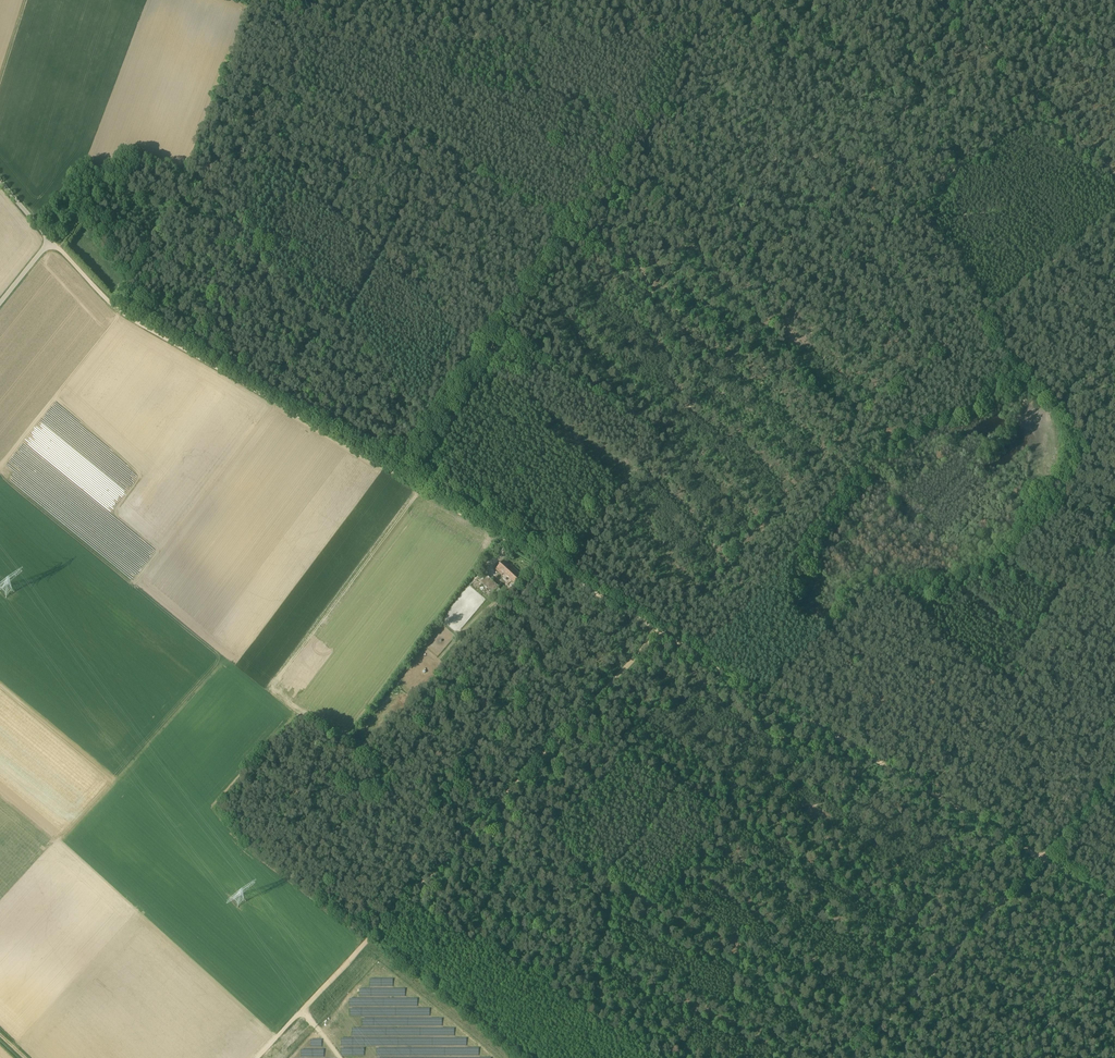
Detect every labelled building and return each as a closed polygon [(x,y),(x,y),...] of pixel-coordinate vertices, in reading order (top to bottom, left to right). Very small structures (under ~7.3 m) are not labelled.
[(517,585),(523,577),(511,566),(510,567),(504,561),(498,567),(517,585)] [(485,574),(480,580),(475,585),(478,588),(482,585),(483,584),(489,590),(487,592),(491,595),(493,593),(493,594),(499,587),(485,574)]
